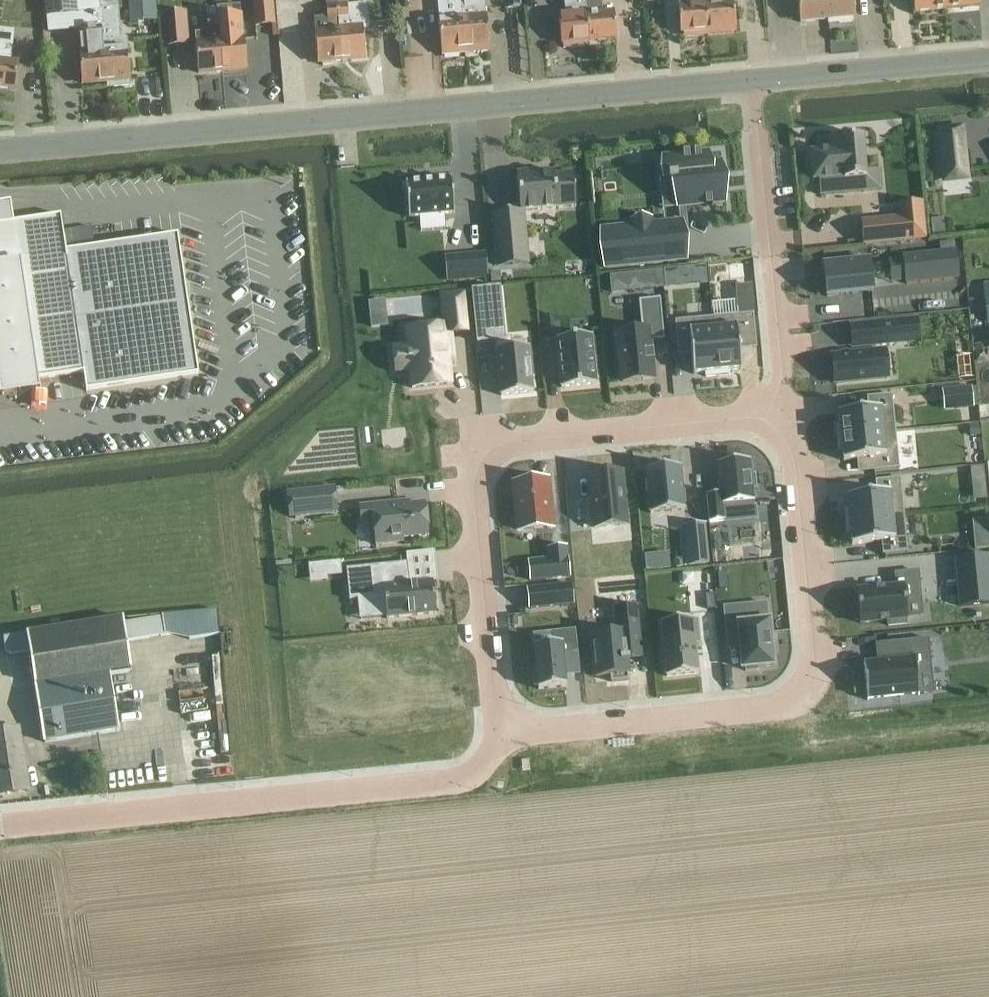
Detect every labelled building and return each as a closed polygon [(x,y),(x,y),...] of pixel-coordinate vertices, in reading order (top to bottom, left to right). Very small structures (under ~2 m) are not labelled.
[(46,15),(48,15),(49,30),(62,28),(61,14),(75,12),(76,29),(78,29),(78,31),(81,64),(83,84),(108,82),(101,10),(98,10),(97,0),(44,0),(46,15)] [(155,0),(131,0),(132,22),(157,21),(155,0)] [(273,0),(253,0),(255,26),(275,24),(273,0)] [(328,32),(315,33),(318,62),(344,60),(340,5),(336,6),(336,0),(326,0),(328,32)] [(442,51),(468,49),(463,0),(437,0),(442,51)] [(489,47),(488,27),(487,18),(485,0),(463,0),(468,49),(489,47)] [(522,9),(521,0),(505,0),(506,11),(522,9)] [(565,17),(559,18),(561,44),(592,42),(588,0),(564,0),(565,17)] [(592,42),(617,39),(615,19),(615,13),(603,14),(601,0),(588,0),(592,42)] [(708,0),(692,0),(693,6),(678,7),(680,33),(711,31),(708,0)] [(711,31),(736,28),(734,1),(721,2),(721,0),(708,0),(711,31)] [(830,20),(828,0),(798,0),(800,23),(830,20)] [(854,0),(828,0),(830,20),(856,17),(854,0)] [(914,12),(947,9),(946,0),(913,0),(914,12)] [(947,9),(980,6),(979,0),(946,0),(947,9)] [(347,5),(340,5),(344,60),(366,58),(363,29),(349,30),(347,5)] [(127,39),(122,39),(119,8),(101,10),(108,82),(113,81),(113,88),(130,86),(130,80),(131,80),(127,39)] [(186,10),(161,13),(165,47),(190,45),(186,10)] [(199,73),(225,71),(222,39),(220,15),(207,16),(209,42),(196,43),(199,73)] [(279,19),(281,36),(299,34),(298,17),(279,19)] [(15,90),(18,62),(11,62),(15,31),(0,29),(0,88),(15,90)] [(243,37),(222,39),(225,71),(246,69),(245,49),(244,39),(243,37)] [(45,53),(34,53),(34,65),(46,64),(45,53)] [(937,183),(969,179),(961,123),(929,128),(937,183)] [(830,148),(809,150),(812,181),(818,180),(820,196),(848,193),(847,179),(868,177),(863,136),(840,139),(840,141),(829,143),(830,148)] [(970,145),(975,205),(988,204),(988,143),(970,145)] [(664,182),(661,183),(664,209),(677,208),(677,209),(726,204),(721,161),(711,162),(710,151),(661,156),(664,182)] [(520,211),(491,214),(496,268),(530,265),(525,212),(576,207),(573,172),(555,174),(555,172),(538,174),(538,171),(516,173),(520,211)] [(451,178),(405,182),(408,219),(455,215),(451,178)] [(899,217),(861,221),(863,245),(926,239),(922,201),(898,204),(899,217)] [(38,380),(85,373),(87,391),(199,375),(178,234),(94,247),(67,251),(64,231),(61,216),(14,222),(0,224),(0,386),(38,380)] [(630,225),(600,228),(604,270),(687,262),(685,236),(683,219),(679,220),(678,220),(665,221),(653,222),(652,218),(629,220),(630,225)] [(956,251),(907,256),(908,266),(920,264),(921,275),(959,272),(956,251)] [(485,253),(461,256),(463,280),(487,277),(485,253)] [(871,258),(822,263),(826,299),(875,294),(871,258)] [(690,286),(688,268),(663,270),(665,289),(690,286)] [(662,271),(610,276),(611,294),(664,288),(662,271)] [(499,289),(473,291),(478,343),(496,341),(497,350),(496,350),(501,396),(533,393),(528,347),(511,349),(510,338),(504,339),(499,289)] [(468,291),(445,293),(448,323),(459,322),(460,339),(474,338),(468,291)] [(643,330),(617,333),(623,383),(655,380),(650,340),(665,339),(660,298),(640,300),(643,330)] [(753,314),(711,318),(718,376),(730,375),(730,371),(741,370),(739,351),(738,341),(756,340),(753,314)] [(895,319),(872,322),(875,347),(921,343),(918,317),(895,319)] [(711,318),(675,321),(677,345),(690,344),(691,356),(692,375),(705,374),(705,378),(718,376),(711,318)] [(413,349),(399,350),(401,375),(415,374),(417,392),(459,389),(455,329),(412,331),(413,349)] [(593,336),(557,339),(561,388),(597,385),(593,336)] [(841,353),(830,354),(833,385),(890,380),(888,349),(849,352),(849,350),(841,350),(841,353)] [(272,369),(266,375),(279,390),(285,384),(272,369)] [(839,424),(835,425),(836,438),(896,432),(892,395),(866,397),(868,410),(838,413),(839,424)] [(896,432),(836,438),(837,451),(841,450),(842,461),(857,460),(858,473),(899,469),(896,432)] [(721,494),(706,495),(709,523),(725,521),(724,510),(754,507),(752,489),(756,489),(755,475),(751,475),(750,460),(718,463),(721,494)] [(681,466),(645,470),(649,514),(686,510),(681,466)] [(550,477),(511,481),(516,531),(555,528),(550,477)] [(627,533),(623,477),(596,479),(598,504),(584,505),(588,549),(610,548),(609,534),(627,533)] [(847,508),(843,509),(845,521),(904,515),(900,478),(875,481),(876,494),(846,497),(847,508)] [(335,486),(286,492),(289,519),(338,514),(335,486)] [(409,500),(371,504),(372,516),(373,534),(375,534),(376,546),(404,543),(404,540),(429,537),(428,529),(430,529),(428,510),(426,510),(425,502),(409,503),(409,500)] [(904,515),(845,521),(846,534),(850,534),(851,545),(881,542),(882,555),(908,553),(904,515)] [(972,520),(975,551),(988,549),(988,519),(972,520)] [(706,524),(684,526),(688,566),(710,564),(706,524)] [(548,560),(528,561),(530,582),(570,578),(567,546),(547,548),(548,560)] [(959,555),(965,614),(988,612),(988,561),(988,552),(959,555)] [(325,563),(326,576),(342,575),(340,562),(325,563)] [(407,564),(347,569),(350,600),(386,597),(387,618),(436,614),(433,582),(417,584),(417,591),(402,592),(402,585),(409,585),(407,564)] [(698,587),(689,588),(691,614),(717,612),(713,570),(697,572),(698,587)] [(896,586),(856,590),(860,625),(907,621),(906,602),(921,601),(918,573),(895,575),(896,586)] [(572,584),(527,588),(529,610),(548,608),(573,606),(574,606),(572,584)] [(618,632),(592,634),(596,678),(610,677),(611,683),(628,681),(626,663),(629,663),(628,659),(641,658),(639,639),(636,605),(616,607),(618,632)] [(749,605),(723,607),(726,637),(737,636),(740,672),(776,668),(772,618),(751,620),(749,605)] [(31,651),(45,742),(118,730),(109,673),(130,670),(125,641),(166,636),(163,617),(123,623),(122,618),(4,637),(6,651),(10,654),(31,651)] [(698,620),(663,623),(668,677),(700,674),(698,649),(700,649),(698,620)] [(536,672),(532,673),(534,686),(537,686),(537,690),(567,686),(563,654),(578,652),(575,630),(551,633),(552,645),(533,647),(536,672)] [(877,660),(863,662),(867,701),(919,695),(917,675),(932,673),(928,638),(875,644),(877,660)] [(29,791),(19,728),(0,731),(0,796),(29,791)]
